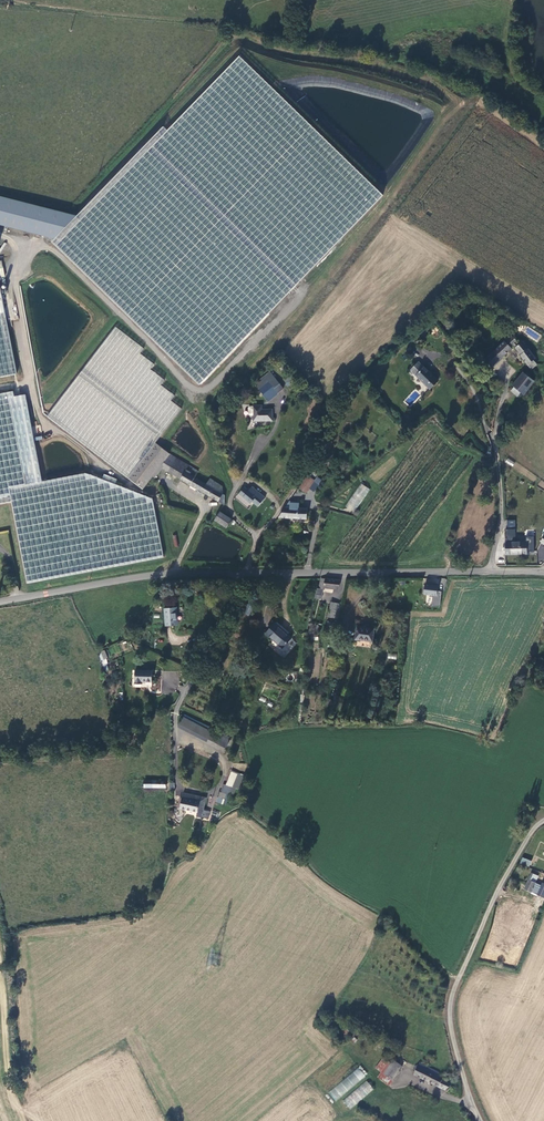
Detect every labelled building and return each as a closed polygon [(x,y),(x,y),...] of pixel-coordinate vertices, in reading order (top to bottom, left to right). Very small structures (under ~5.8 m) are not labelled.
[(169,131),(165,128),(79,216),(56,239),(54,242),(201,385),(385,196),(241,57),(169,131)] [(56,239),(79,216),(0,196),(0,225),(56,239)] [(39,417),(120,478),(148,441),(174,408),(163,400),(167,395),(153,384),(156,379),(142,368),(146,363),(132,353),(135,348),(107,326),(39,417)] [(10,376),(0,331),(0,378),(10,376)] [(510,335),(504,341),(511,348),(513,346),(533,369),(538,364),(534,360),(536,358),(525,344),(523,340),(519,344),(510,335)] [(504,341),(487,358),(494,365),(511,348),(504,341)] [(438,383),(418,365),(410,373),(429,392),(438,383)] [(267,378),(277,391),(283,387),(270,370),(257,380),(255,384),(257,386),(267,378)] [(512,387),(509,391),(516,396),(518,392),(521,394),(532,379),(521,371),(510,386),(512,387)] [(257,386),(267,399),(277,391),(267,378),(257,386)] [(309,392),(305,387),(297,394),(301,399),(309,392)] [(311,394),(309,392),(301,399),(303,401),(311,394)] [(149,497),(80,473),(37,483),(18,396),(14,397),(8,398),(7,393),(0,394),(0,505),(8,504),(25,584),(161,555),(149,497)] [(253,420),(272,419),(272,408),(261,408),(261,404),(252,404),(253,405),(249,405),(248,406),(248,413),(249,414),(253,414),(253,420)] [(153,464),(164,451),(148,441),(120,478),(129,485),(135,489),(146,474),(153,464)] [(202,492),(220,501),(219,485),(206,477),(203,482),(188,475),(192,469),(167,454),(164,451),(153,464),(155,465),(169,474),(184,483),(202,492)] [(155,465),(153,464),(146,474),(147,475),(155,465)] [(308,475),(298,485),(303,492),(314,481),(308,475)] [(354,513),(369,489),(360,483),(345,507),(354,513)] [(241,487),(235,494),(247,503),(255,492),(248,487),(245,491),(241,487)] [(288,499),(281,508),(299,508),(299,500),(288,499)] [(281,508),(277,516),(306,517),(306,508),(299,508),(281,508)] [(212,516),(219,522),(224,523),(228,516),(216,509),(212,516)] [(527,543),(515,543),(514,530),(506,530),(506,555),(519,555),(519,554),(527,554),(527,552),(533,552),(533,539),(527,539),(527,543)] [(338,579),(322,577),(316,594),(322,594),(324,587),(337,588),(338,579)] [(423,585),(421,594),(429,595),(429,601),(438,602),(439,592),(434,591),(434,587),(423,585)] [(329,611),(337,613),(338,603),(330,602),(329,611)] [(252,606),(245,603),(241,611),(248,615),(252,606)] [(163,608),(165,626),(178,624),(176,606),(163,608)] [(265,633),(281,647),(290,637),(274,622),(265,633)] [(354,639),(373,640),(375,628),(355,626),(354,639)] [(134,684),(141,684),(141,682),(151,682),(151,670),(134,670),(134,684)] [(184,719),(181,726),(224,750),(229,741),(210,730),(208,732),(184,719)] [(235,789),(224,785),(221,793),(220,792),(217,802),(221,804),(222,799),(227,801),(229,795),(232,797),(235,789)] [(206,797),(185,793),(184,799),(182,799),(181,807),(199,810),(198,811),(203,812),(204,809),(206,797)] [(210,810),(204,809),(203,812),(198,811),(198,816),(209,818),(210,810)] [(523,857),(520,862),(529,866),(531,861),(523,857)] [(531,873),(524,889),(537,894),(539,889),(533,887),(535,883),(532,881),(535,875),(531,873)] [(377,1078),(386,1085),(389,1087),(402,1068),(393,1062),(391,1065),(384,1060),(376,1070),(380,1073),(377,1078)] [(414,1076),(444,1091),(450,1086),(436,1077),(438,1073),(419,1064),(419,1066),(417,1065),(416,1066),(415,1065),(412,1071),(415,1072),(414,1076)] [(335,1101),(368,1074),(360,1066),(328,1093),(335,1101)] [(350,1109),(374,1089),(366,1080),(343,1101),(350,1109)]
